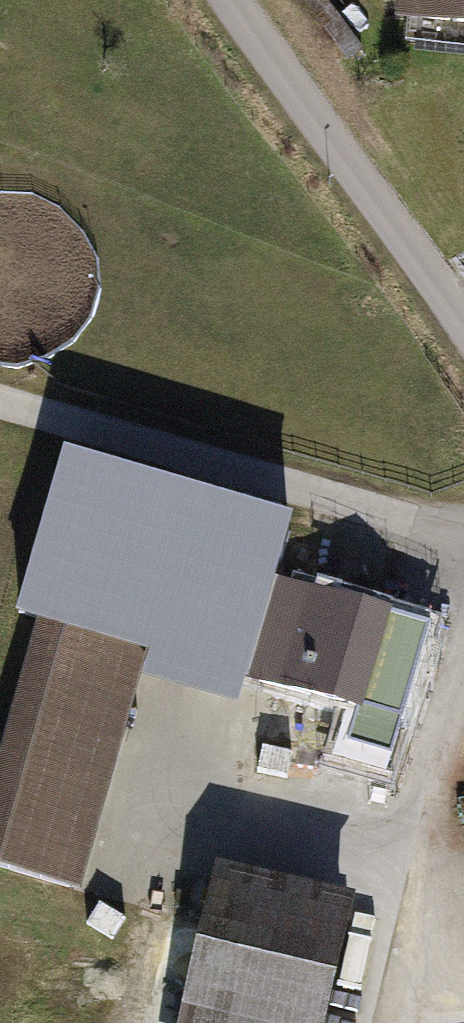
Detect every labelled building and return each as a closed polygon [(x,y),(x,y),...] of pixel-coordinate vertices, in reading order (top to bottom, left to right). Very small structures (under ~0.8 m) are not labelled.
[(378,28),(463,36),(463,0),(380,0),(378,28)] [(52,502),(20,614),(30,617),(141,649),(131,682),(242,714),(297,524),(66,457),(52,502)] [(295,577),(270,685),(365,706),(389,599),(295,577)] [(30,617),(0,721),(0,881),(69,901),(131,682),(141,649),(30,617)] [(343,896),(197,863),(161,1022),(314,1022),(343,896)]
